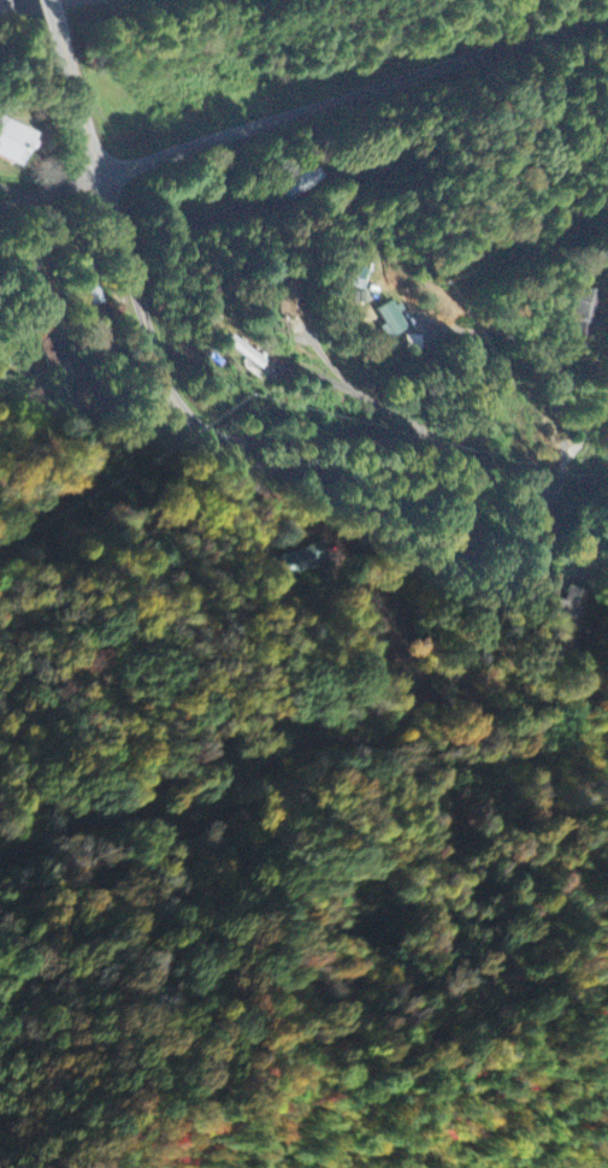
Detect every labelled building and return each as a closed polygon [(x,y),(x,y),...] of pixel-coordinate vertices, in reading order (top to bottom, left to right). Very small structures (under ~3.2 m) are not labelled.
[(0,120),(0,160),(17,167),(32,134),(0,120)] [(287,191),(299,206),(322,189),(316,181),(319,180),(313,172),(287,191)] [(362,270),(344,267),(341,289),(358,291),(362,270)] [(590,330),(593,330),(600,293),(578,289),(569,336),(588,339),(590,330)] [(361,302),(360,292),(345,293),(345,303),(361,302)] [(372,329),(378,340),(402,328),(388,300),(370,310),(378,326),(372,329)] [(267,362),(230,337),(224,346),(261,371),(267,362)] [(41,343),(52,378),(68,373),(56,338),(41,343)] [(330,564),(323,543),(282,556),(289,577),(330,564)] [(553,621),(559,622),(555,641),(575,645),(584,603),(579,602),(581,591),(566,588),(563,602),(557,600),(553,621)]
